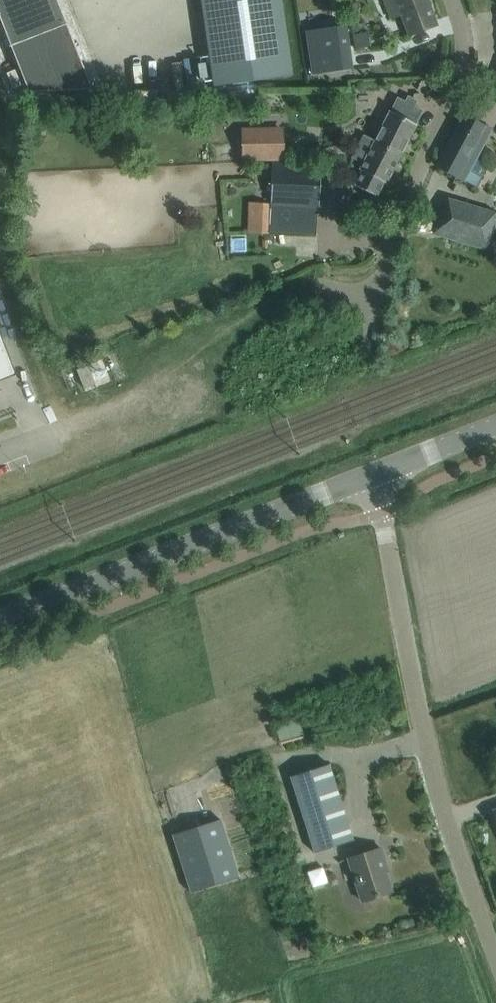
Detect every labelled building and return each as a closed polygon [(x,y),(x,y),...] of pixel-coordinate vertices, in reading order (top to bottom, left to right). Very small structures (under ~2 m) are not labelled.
[(8,46),(67,23),(67,22),(65,23),(56,0),(0,0),(0,21),(9,45),(8,45),(8,46)] [(213,86),(292,75),(281,0),(200,0),(213,86)] [(427,0),(384,0),(391,19),(400,16),(407,37),(436,26),(427,0)] [(67,23),(8,46),(10,46),(28,91),(29,91),(28,88),(36,85),(38,90),(38,91),(91,88),(66,24),(67,23)] [(345,25),(305,31),(311,74),(351,68),(349,49),(346,35),(345,25)] [(368,32),(352,35),(354,49),(370,46),(368,32)] [(389,110),(374,140),(400,153),(415,124),(421,112),(422,110),(414,106),(417,100),(407,95),(404,101),(397,97),(389,110)] [(436,166),(457,177),(464,164),(470,168),(490,130),(463,115),(436,166)] [(282,157),(282,139),(282,129),(261,130),(242,130),(242,158),(282,157)] [(364,135),(351,158),(362,163),(359,169),(363,171),(361,176),(359,175),(354,185),(376,196),(383,181),(385,183),(400,153),(374,140),(364,135)] [(268,204),(317,207),(320,165),(270,162),(268,204)] [(495,251),(495,248),(495,213),(455,201),(452,214),(440,211),(433,232),(495,251)] [(254,237),(274,238),(276,208),(255,207),(254,237)] [(12,372),(13,375),(15,374),(0,334),(0,377),(12,372)] [(94,383),(87,365),(76,369),(83,388),(94,383)] [(328,764),(290,776),(314,852),(352,840),(328,764)] [(219,819),(171,834),(190,892),(238,877),(219,819)] [(380,848),(347,858),(361,901),(364,900),(364,902),(373,899),(372,897),(391,891),(382,865),(385,864),(380,848)] [(330,870),(314,875),(319,893),(336,887),(330,870)]
